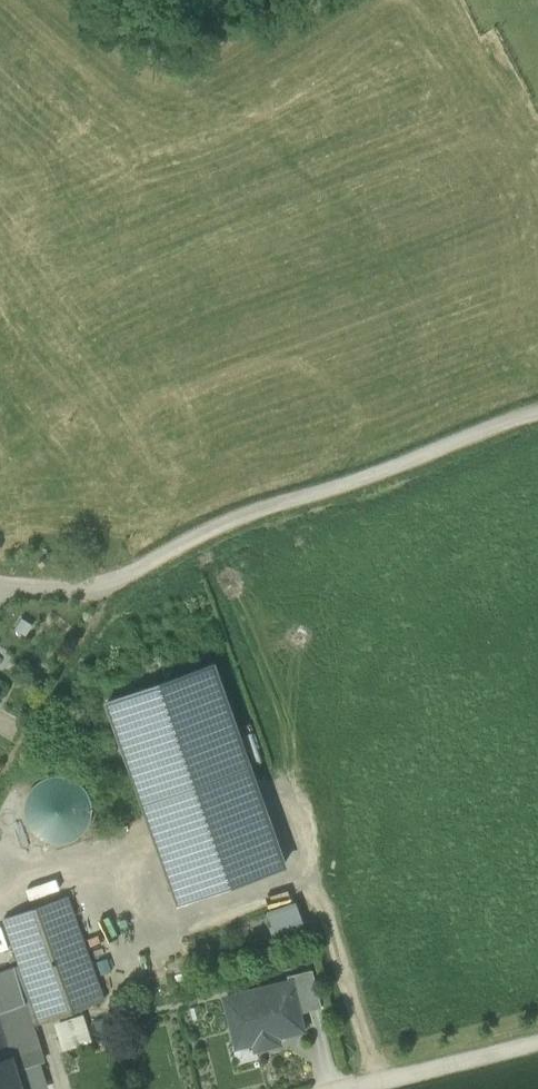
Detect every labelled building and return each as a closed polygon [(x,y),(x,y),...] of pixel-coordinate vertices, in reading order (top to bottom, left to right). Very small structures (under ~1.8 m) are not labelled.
[(212,665),(108,702),(179,903),(284,866),(212,665)] [(83,833),(90,817),(89,798),(79,783),(62,775),(44,777),(29,787),(21,804),(23,822),(33,837),(49,845),(68,843),(83,833)] [(15,1071),(40,1063),(43,1062),(32,1027),(104,1001),(67,896),(4,918),(20,965),(0,972),(0,1028),(10,1056),(15,1071)] [(304,930),(295,904),(270,913),(279,939),(304,930)] [(107,957),(95,961),(99,975),(112,972),(107,957)] [(291,982),(299,1013),(322,1007),(313,970),(288,976),(290,983),(291,982)] [(254,1037),(256,1049),(279,1043),(277,1034),(302,1028),(299,1013),(291,982),(290,983),(226,998),(237,1041),(254,1037)] [(84,1014),(54,1022),(61,1050),(91,1042),(84,1014)] [(10,1056),(0,1028),(0,1059),(10,1056)] [(15,1071),(10,1056),(0,1059),(0,1088),(20,1088),(15,1071)] [(46,1083),(40,1063),(15,1071),(20,1088),(42,1088),(46,1083)]
